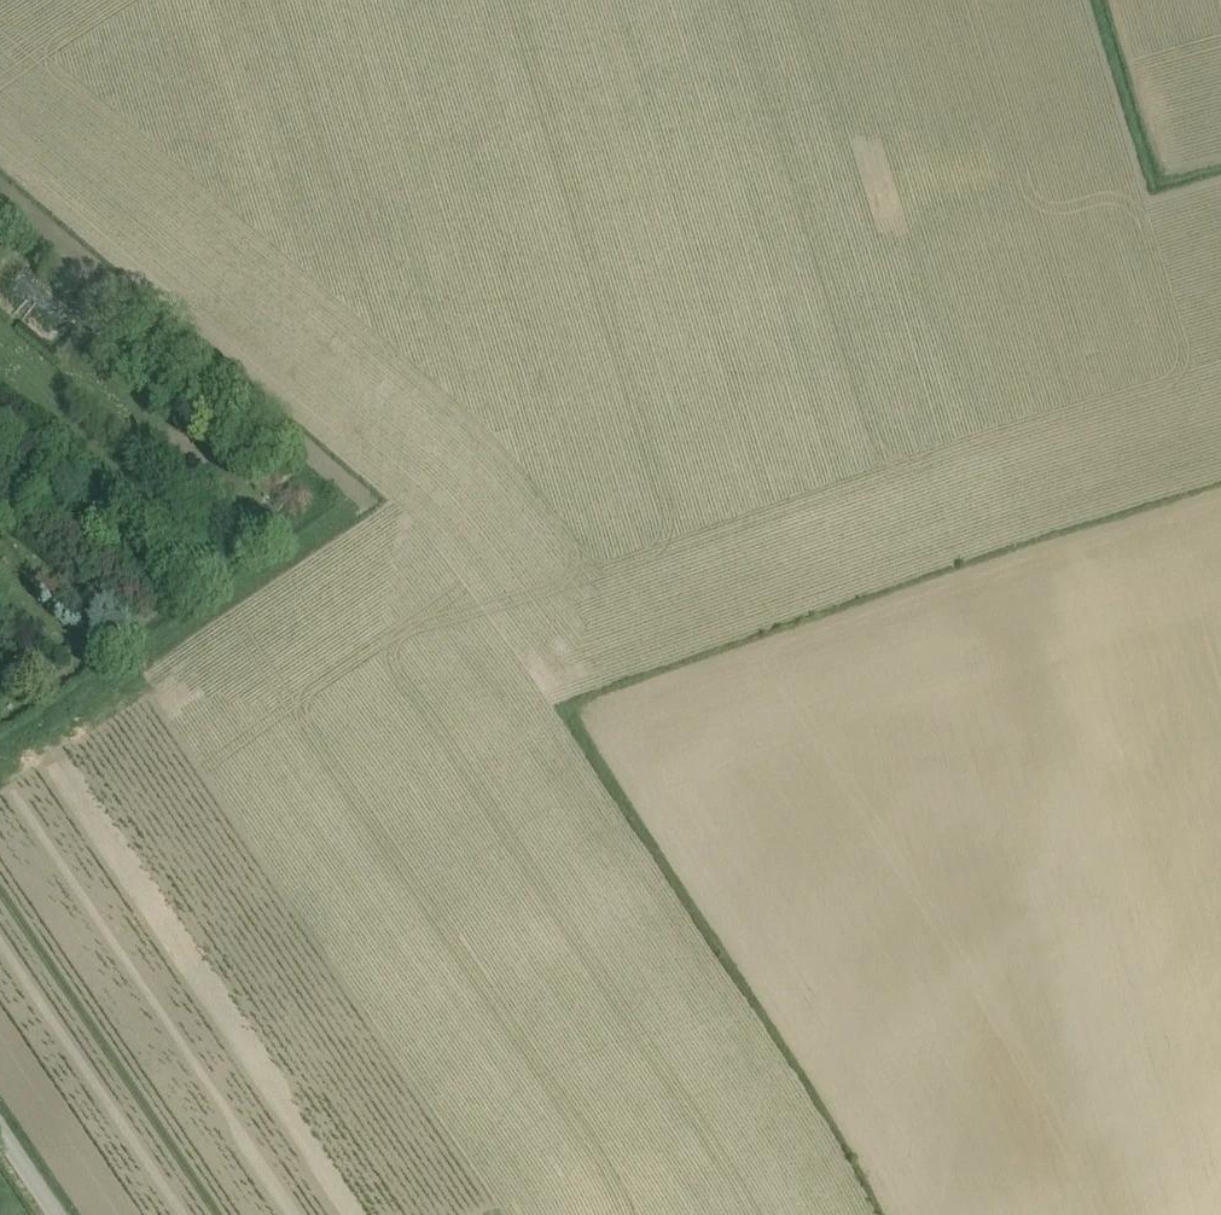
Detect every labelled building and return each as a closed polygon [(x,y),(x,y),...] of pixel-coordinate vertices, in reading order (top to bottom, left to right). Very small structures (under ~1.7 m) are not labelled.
[(61,292),(7,269),(0,285),(0,301),(48,322),(61,292)]
